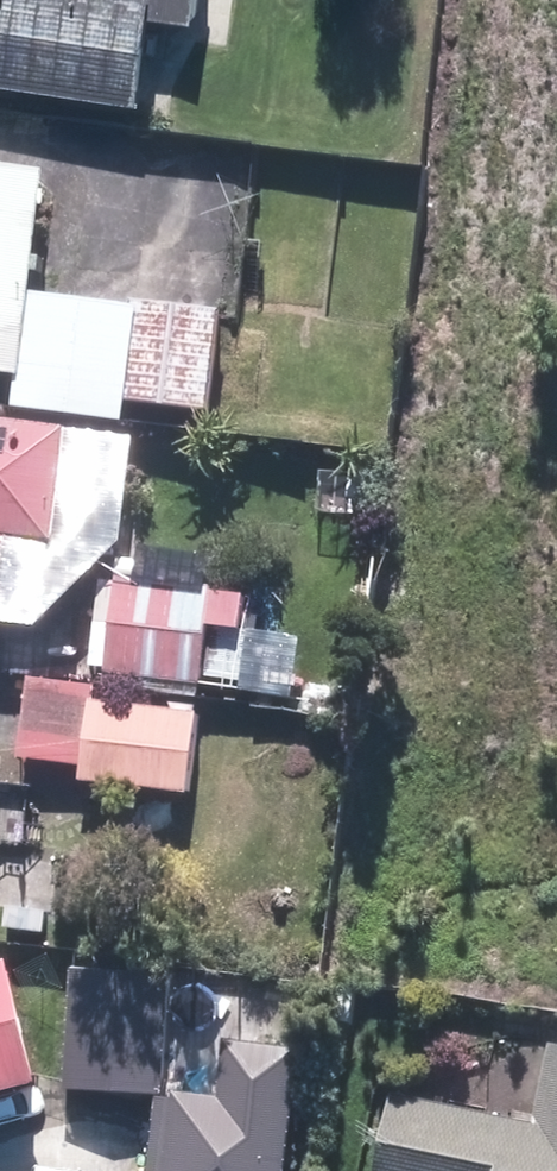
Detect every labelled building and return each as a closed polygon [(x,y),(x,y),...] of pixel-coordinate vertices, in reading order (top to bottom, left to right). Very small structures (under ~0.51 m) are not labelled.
[(126,108),(138,24),(177,29),(181,0),(0,0),(0,90),(126,108)] [(0,178),(0,383),(12,384),(22,306),(38,183),(0,178)] [(7,420),(117,434),(120,409),(201,419),(214,320),(125,309),(124,319),(22,306),(12,384),(7,420)] [(46,557),(59,434),(0,428),(0,552),(46,557)] [(113,584),(100,680),(195,693),(203,636),(234,641),(240,602),(113,584)] [(80,791),(190,800),(196,723),(85,714),(86,693),(23,688),(18,764),(82,768),(80,791)] [(167,974),(71,968),(64,1089),(160,1095),(167,974)] [(0,983),(0,1112),(33,1104),(6,982),(0,983)] [(220,1037),(214,1096),(171,1091),(171,1097),(152,1095),(143,1170),(280,1170),(295,1046),(220,1037)] [(535,1076),(524,1130),(387,1103),(374,1170),(556,1170),(556,1080),(535,1076)]
